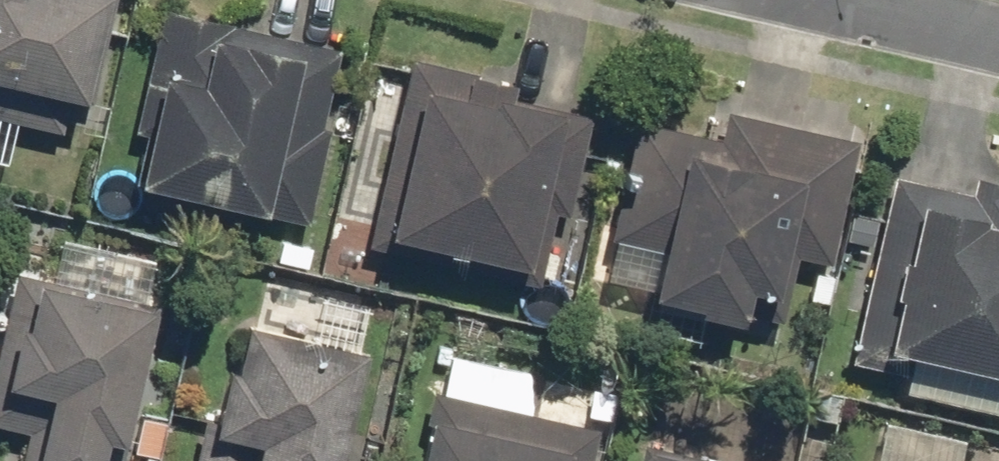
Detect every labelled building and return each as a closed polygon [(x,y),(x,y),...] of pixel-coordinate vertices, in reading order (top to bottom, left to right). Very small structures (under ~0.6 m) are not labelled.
[(80,139),(110,0),(0,0),(0,122),(80,139)] [(338,51),(154,9),(126,133),(138,136),(126,188),(299,227),(338,51)] [(405,57),(363,249),(536,286),(553,208),(568,211),(588,117),(508,100),(512,80),(405,57)] [(824,268),(854,142),(719,110),(712,139),(633,120),(605,239),(652,250),(639,306),(730,327),(739,291),(785,302),(795,261),(824,268)] [(972,177),(968,195),(886,177),(876,220),(847,213),(840,244),(869,250),(844,364),(901,376),(897,395),(998,418),(998,183),(972,177)] [(154,305),(9,273),(0,314),(0,430),(21,434),(15,460),(120,460),(154,305)] [(362,348),(234,319),(222,370),(213,368),(202,418),(197,417),(188,460),(337,460),(362,348)] [(407,460),(588,460),(595,428),(497,407),(504,374),(448,363),(442,394),(422,389),(407,460)] [(960,441),(878,422),(869,460),(956,460),(960,441)] [(636,444),(633,460),(711,460),(636,444)]
